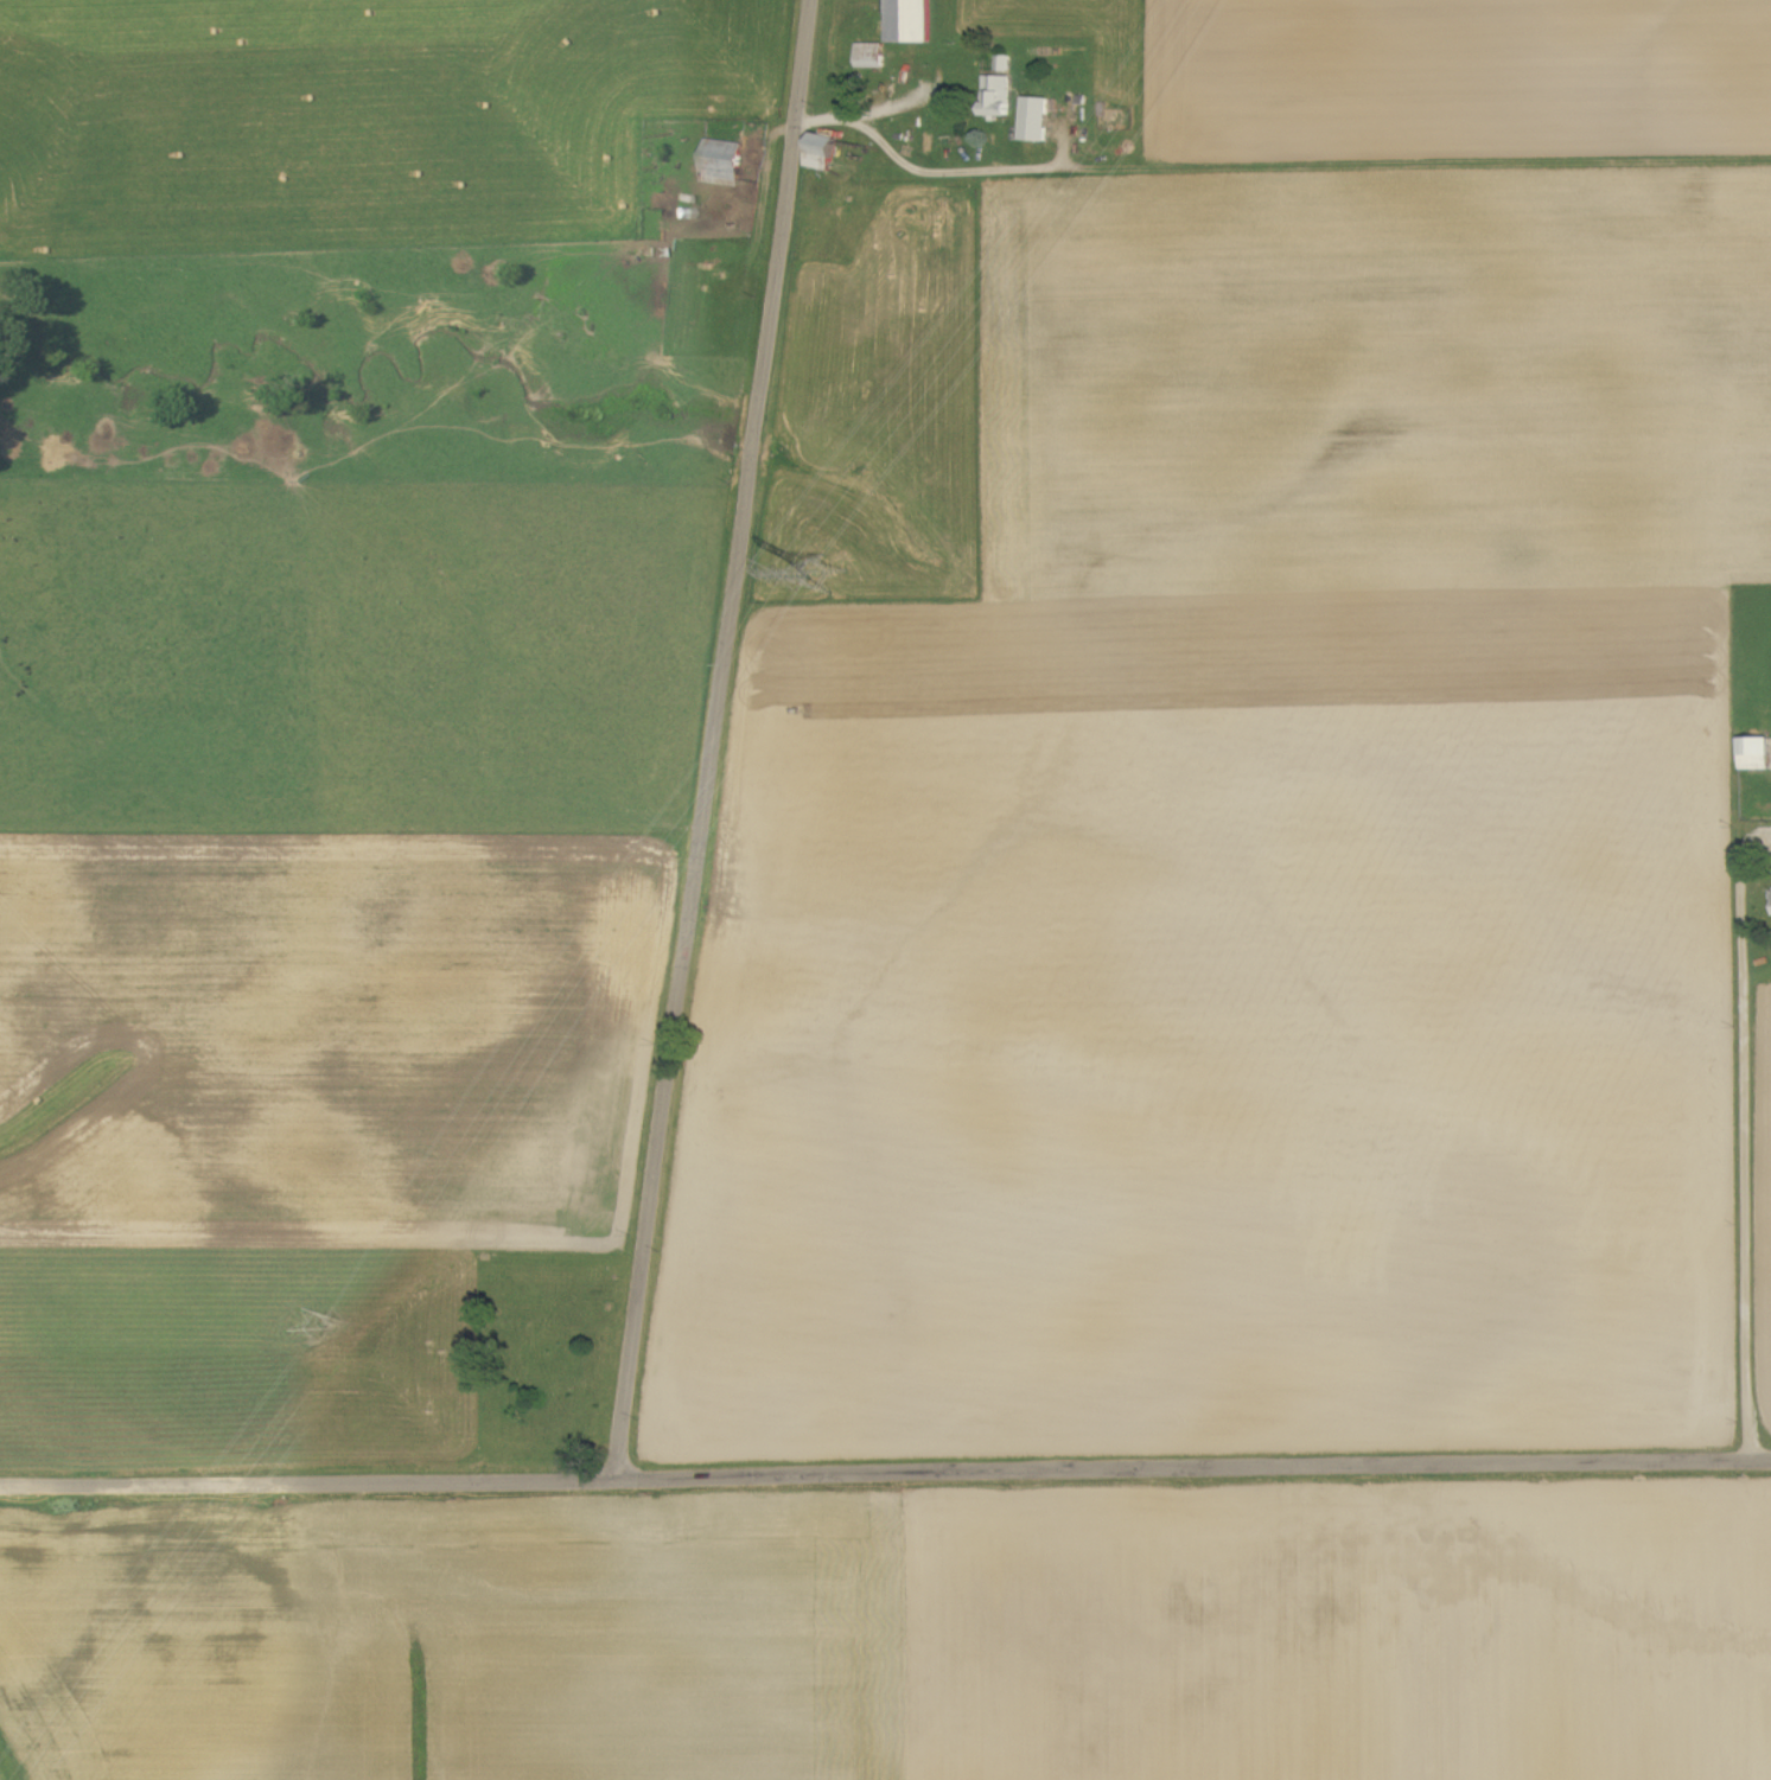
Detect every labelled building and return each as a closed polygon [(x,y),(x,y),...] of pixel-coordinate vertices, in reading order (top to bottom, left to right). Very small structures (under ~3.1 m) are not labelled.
[(889,43),(931,43),(931,0),(890,0),(889,43)] [(858,67),(884,68),(885,44),(859,43),(858,67)] [(986,116),(1011,117),(1012,76),(987,76),(986,116)] [(1023,141),(1049,142),(1050,100),(1024,98),(1023,141)] [(839,139),(814,132),(805,165),(830,172),(839,139)] [(701,183),(739,187),(744,144),(706,139),(701,183)] [(1770,769),(1770,737),(1742,736),(1741,769),(1770,769)]
